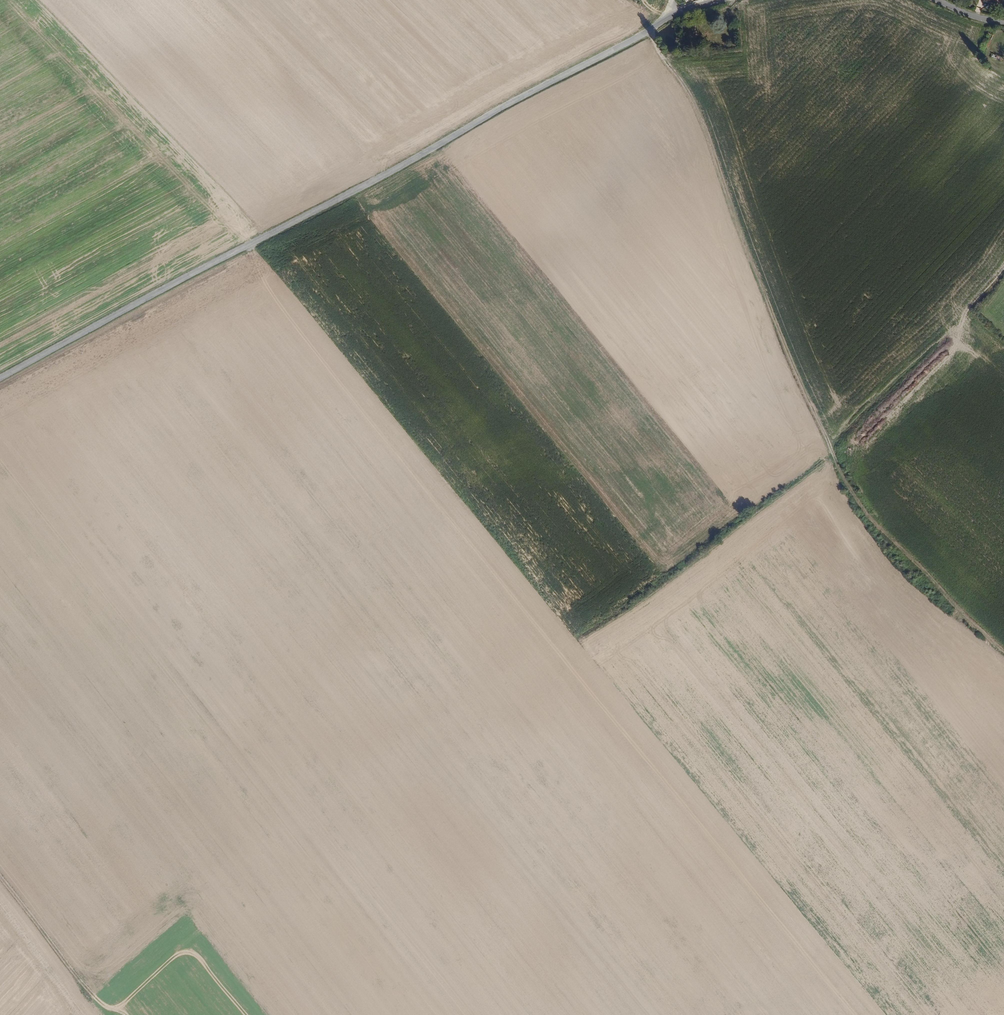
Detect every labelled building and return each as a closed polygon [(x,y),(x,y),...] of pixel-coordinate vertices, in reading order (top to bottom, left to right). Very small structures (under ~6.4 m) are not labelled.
[(984,43),(993,28),(989,26),(980,41),(984,43)] [(998,58),(987,52),(985,56),(996,62),(998,58)]
